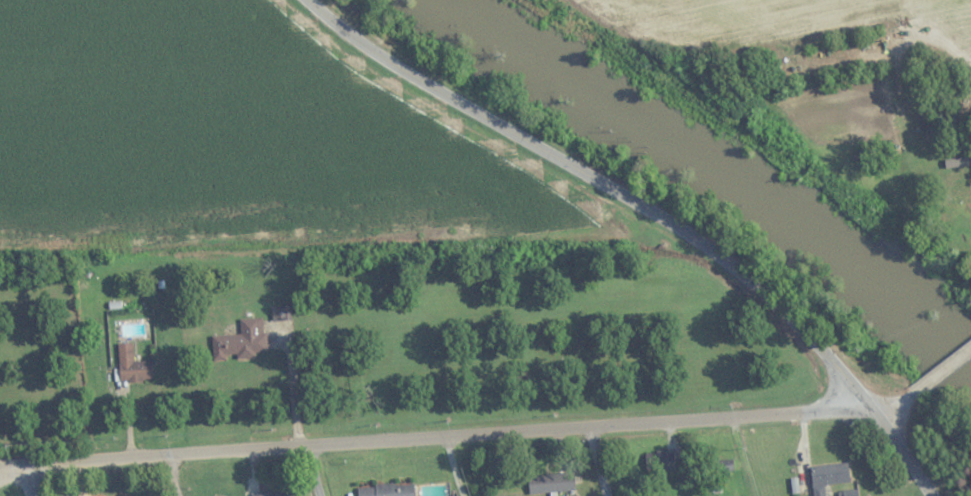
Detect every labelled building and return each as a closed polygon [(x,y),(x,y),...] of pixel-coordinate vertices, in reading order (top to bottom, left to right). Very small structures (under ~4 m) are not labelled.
[(265,357),(264,318),(239,319),(240,335),(212,336),(212,358),(265,357)] [(119,381),(152,381),(152,361),(133,362),(133,343),(118,343),(119,381)] [(810,465),(810,484),(848,484),(848,465),(810,465)] [(528,495),(575,492),(574,473),(527,476),(528,495)] [(357,495),(413,495),(413,484),(357,486),(357,495)]
